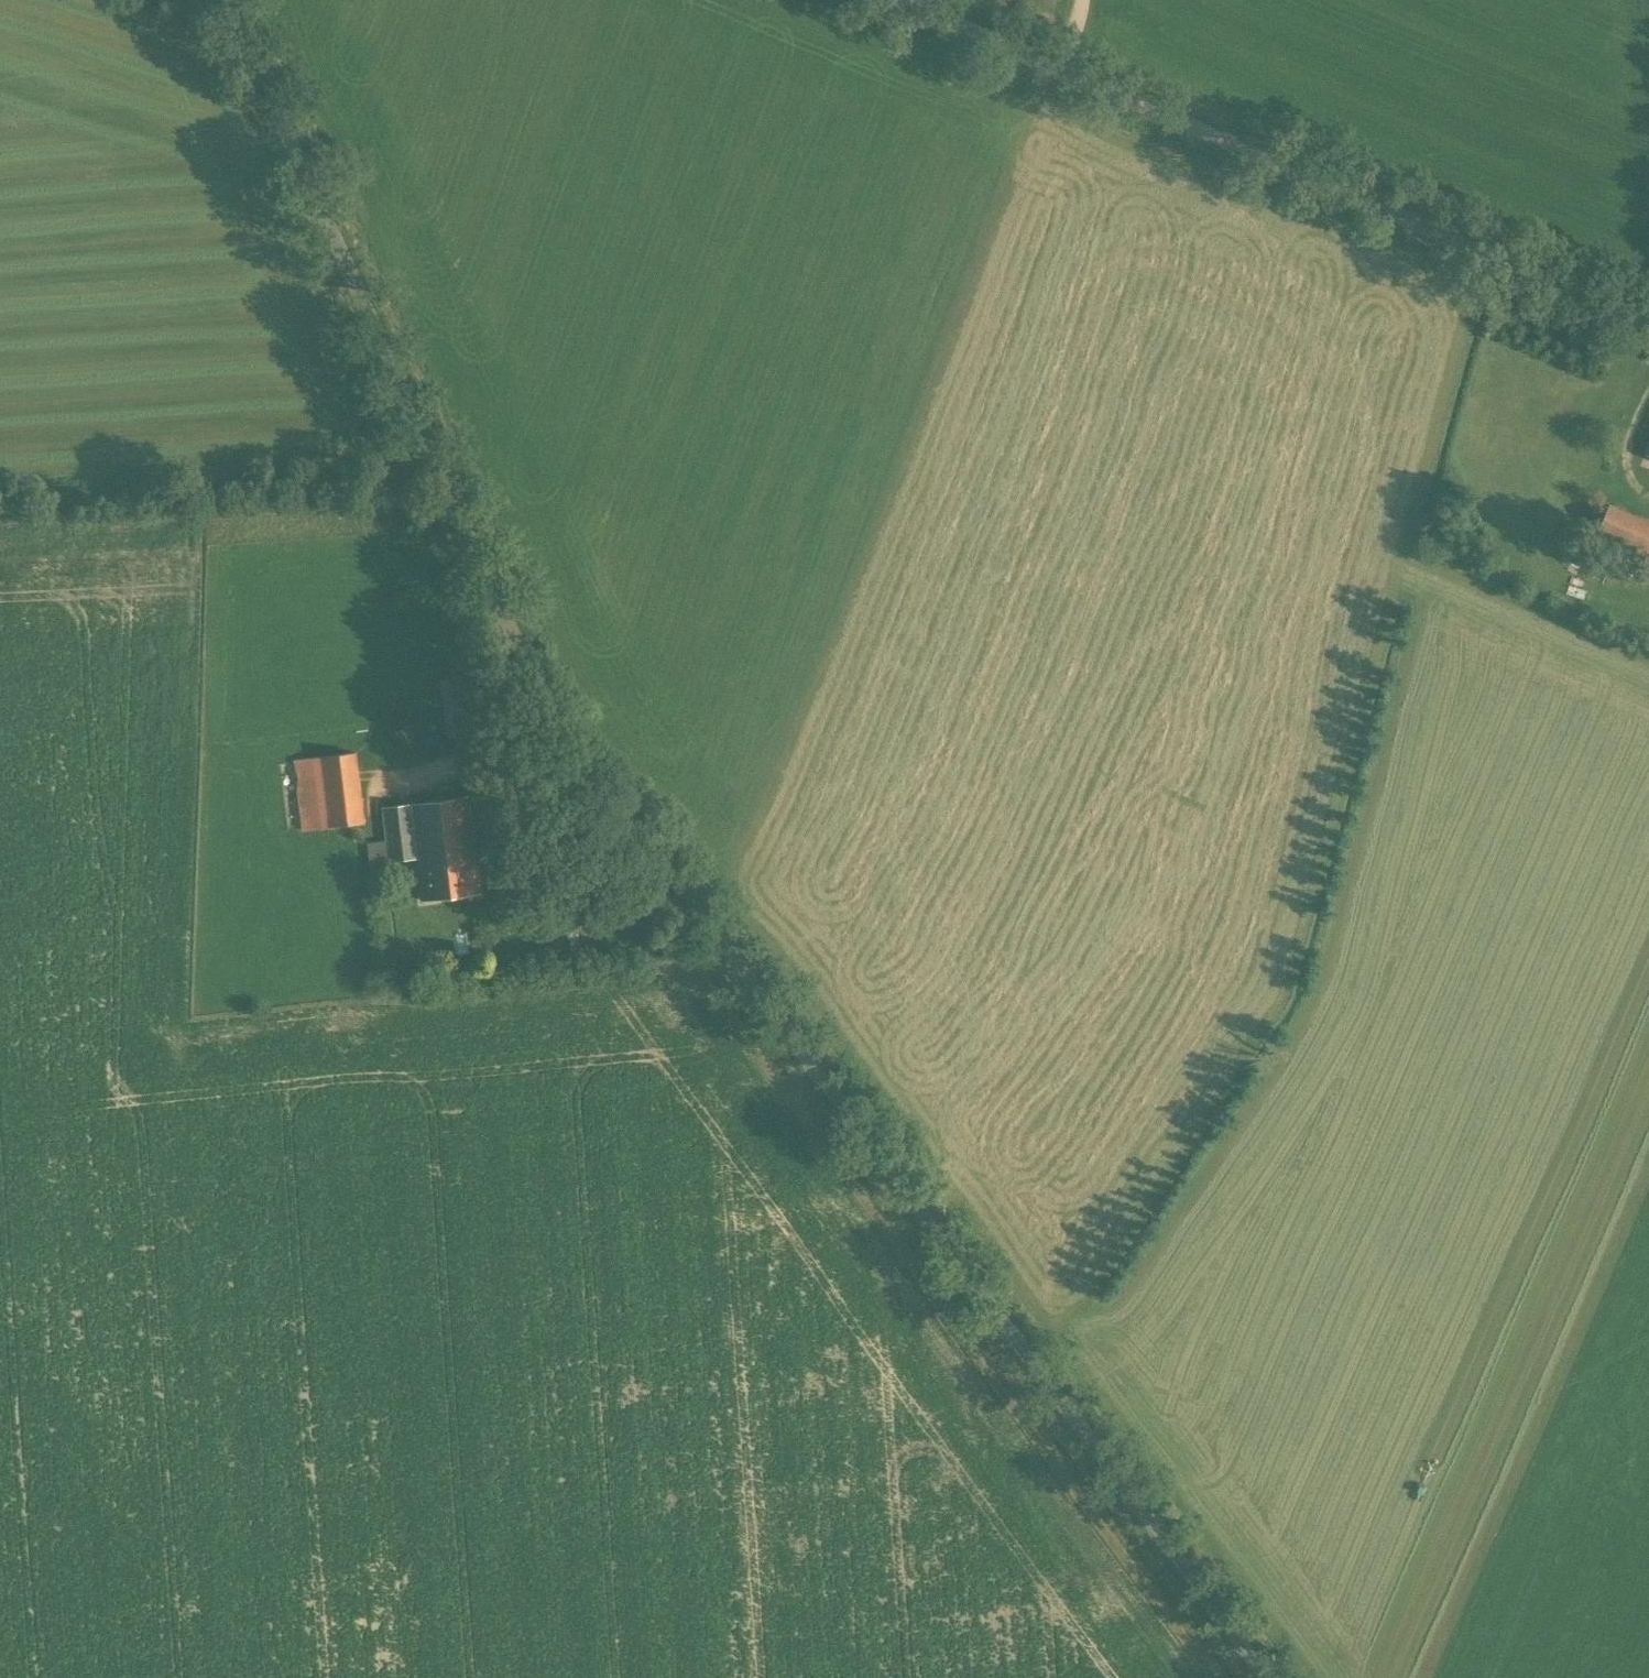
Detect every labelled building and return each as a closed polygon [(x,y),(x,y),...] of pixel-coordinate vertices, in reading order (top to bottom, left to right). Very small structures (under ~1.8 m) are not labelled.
[(301,830),(365,823),(357,752),(293,760),(301,830)] [(422,900),(480,893),(468,797),(384,807),(390,861),(417,857),(422,900)]
